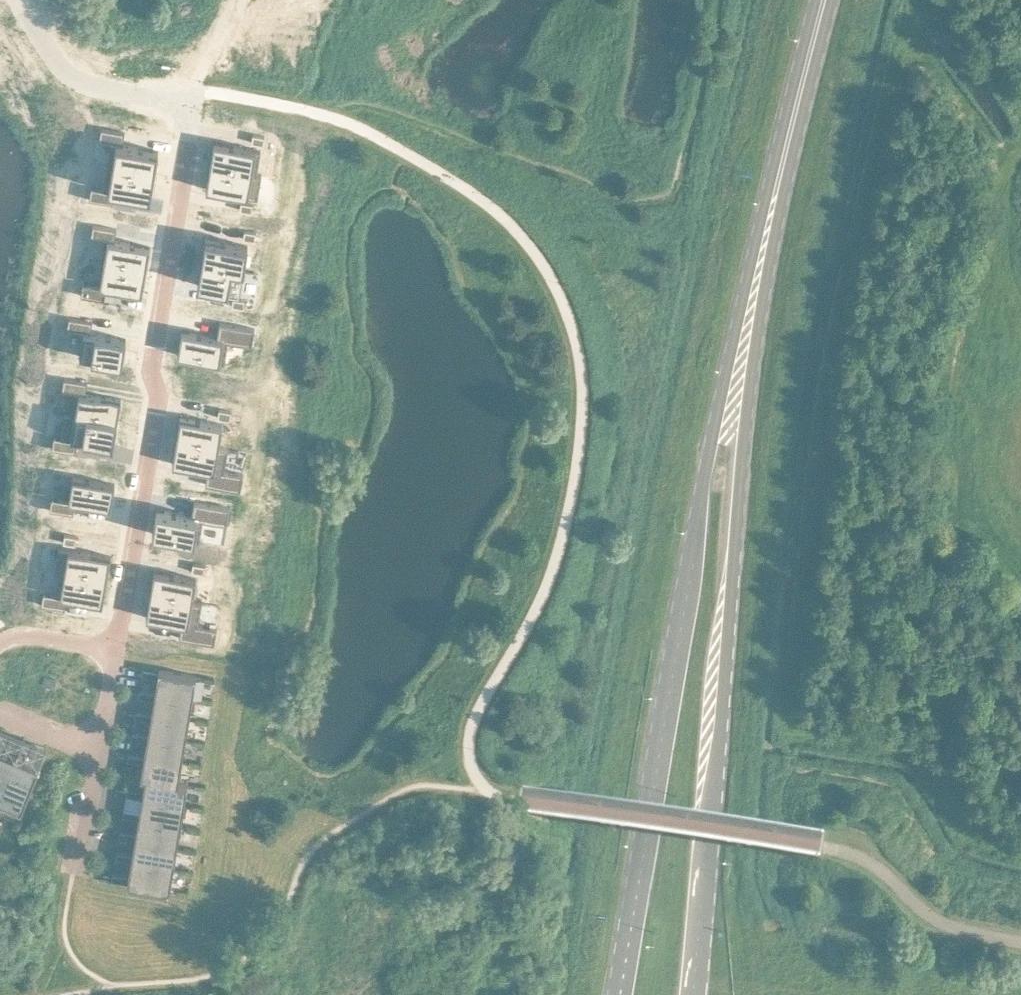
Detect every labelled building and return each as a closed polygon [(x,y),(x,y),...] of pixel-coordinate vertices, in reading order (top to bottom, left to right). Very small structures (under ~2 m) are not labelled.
[(325,6),(321,13),(332,19),(336,12),(325,6)] [(291,65),(287,72),(297,78),(301,71),(291,65)] [(122,154),(118,177),(165,185),(169,162),(133,156),(135,144),(112,140),(110,152),(122,154)] [(262,153),(274,155),(275,147),(263,145),(262,153)] [(268,184),(271,161),(224,153),(220,177),(272,185),(272,184),(268,184)] [(165,185),(118,177),(114,200),(102,198),(100,210),(123,214),(125,202),(161,208),(165,185)] [(272,185),(220,177),(216,200),(268,209),(272,185)] [(250,221),(262,222),(263,214),(252,212),(250,221)] [(118,251),(114,274),(156,281),(161,258),(125,252),(127,240),(103,236),(101,248),(118,251)] [(266,251),(267,243),(255,241),(254,249),(266,251)] [(254,280),(258,256),(216,249),(212,273),(254,280)] [(212,273),(208,296),(250,303),(254,280),(212,273)] [(156,281),(114,274),(110,297),(93,294),(91,306),(115,310),(117,298),(152,305),(156,281)] [(242,316),(254,318),(255,310),(244,308),(242,316)] [(132,374),(136,350),(101,344),(103,332),(80,328),(78,340),(94,343),(90,367),(132,374)] [(191,342),(187,366),(235,374),(239,352),(255,354),(263,356),(265,339),(230,333),(228,348),(191,342)] [(127,434),(131,411),(96,405),(98,393),(75,389),(73,401),(85,403),(81,425),(76,425),(76,426),(127,434)] [(242,422),(230,420),(228,428),(240,430),(242,422)] [(72,449),(65,447),(63,459),(86,463),(88,452),(124,458),(127,434),(76,426),(72,449)] [(191,428),(187,451),(239,460),(239,459),(230,458),(233,435),(191,428)] [(218,481),(216,495),(251,501),(254,484),(251,484),(235,481),(239,460),(187,451),(183,475),(218,481)] [(84,525),(86,514),(121,520),(125,495),(83,487),(83,488),(79,512),(62,509),(60,520),(84,525)] [(167,520),(163,545),(210,553),(214,531),(229,533),(237,535),(240,518),(205,512),(202,526),(167,520)] [(74,553),(86,555),(87,547),(75,545),(74,553)] [(121,567),(69,559),(65,582),(117,591),(121,567)] [(204,574),(202,582),(214,584),(215,576),(204,574)] [(70,584),(66,606),(54,604),(52,616),(76,620),(78,609),(113,615),(117,591),(65,582),(65,583),(70,584)] [(203,611),(207,589),(165,582),(161,605),(212,614),(213,613),(203,611)] [(192,635),(190,649),(225,655),(228,638),(225,638),(209,635),(212,614),(161,605),(156,629),(192,635)] [(168,689),(166,703),(203,709),(207,687),(169,681),(169,683),(153,680),(152,687),(168,689)] [(164,711),(162,724),(199,731),(203,709),(166,703),(165,704),(150,702),(149,708),(164,711)] [(161,732),(158,745),(196,752),(199,731),(162,724),(162,726),(146,723),(145,729),(161,732)] [(157,753),(155,767),(192,773),(196,752),(158,745),(158,747),(142,744),(141,751),(157,753)] [(8,813),(8,812),(9,812),(26,770),(4,761),(0,771),(0,809),(8,813)] [(151,789),(156,790),(156,789),(188,794),(189,794),(192,773),(155,767),(155,768),(139,766),(138,772),(154,775),(151,789)] [(8,812),(8,813),(4,821),(9,823),(13,814),(32,822),(49,779),(26,770),(9,812),(8,812)] [(152,809),(152,810),(194,817),(198,795),(189,794),(188,794),(156,789),(156,790),(154,803),(138,800),(137,806),(152,809)] [(149,830),(149,831),(191,839),(194,817),(152,810),(150,824),(134,821),(133,828),(149,830)] [(145,852),(145,853),(187,860),(191,839),(149,831),(146,845),(131,843),(130,849),(145,852)] [(142,873),(141,874),(184,881),(187,860),(145,853),(143,867),(127,864),(126,870),(142,873)] [(184,881),(141,874),(139,888),(123,885),(122,892),(138,894),(138,896),(180,903),(184,881)]
